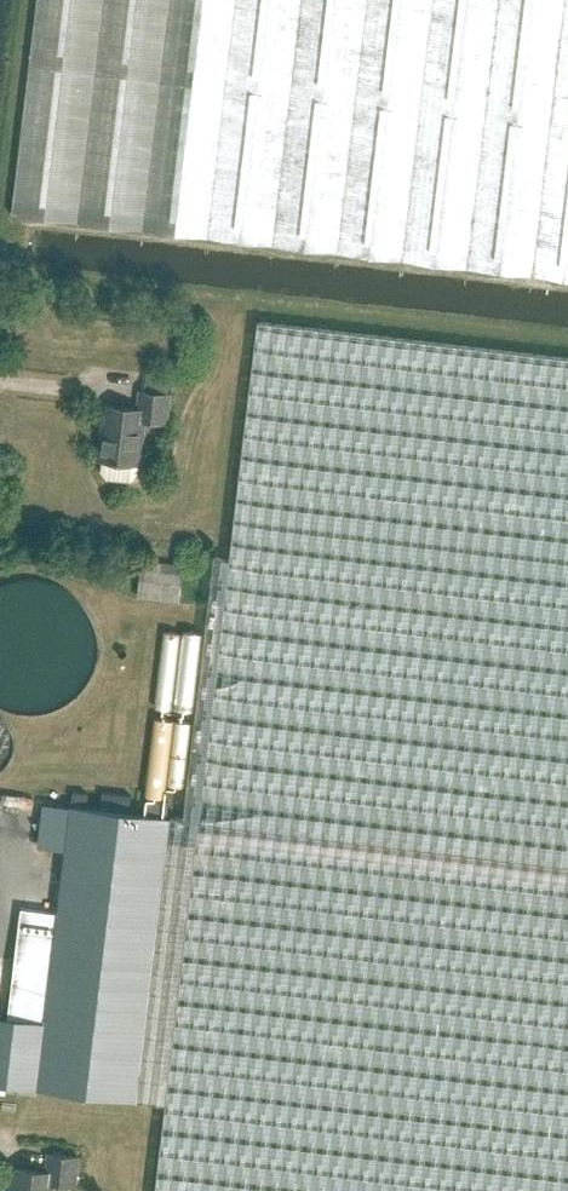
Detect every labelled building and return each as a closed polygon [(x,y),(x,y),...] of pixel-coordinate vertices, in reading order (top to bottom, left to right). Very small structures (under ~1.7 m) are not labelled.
[(13,214),(567,279),(567,0),(38,0),(13,214)] [(185,808),(184,819),(567,864),(567,357),(258,321),(230,559),(214,557),(186,801),(185,808)] [(166,423),(170,394),(141,391),(139,409),(109,406),(106,431),(103,431),(99,459),(103,459),(101,471),(107,478),(130,481),(137,476),(144,420),(166,423)] [(179,600),(183,573),(142,568),(139,595),(179,600)] [(24,714),(30,715),(36,714),(42,714),(48,712),(53,711),(59,708),(64,706),(69,702),(73,699),(78,695),(82,691),(85,686),(88,681),(91,676),(93,671),(95,665),(96,659),(97,654),(97,648),(97,642),(96,636),(95,630),(93,625),(91,619),(88,614),(85,609),(82,605),(78,600),(73,596),(69,593),(64,590),(59,587),(53,585),(48,583),(42,582),(36,581),(30,581),(24,581),(19,582),(13,583),(7,585),(2,587),(0,588),(0,707),(2,708),(7,711),(13,712),(19,714),(24,714)] [(72,806),(73,806),(87,808),(87,807),(89,793),(74,791),(72,806)] [(101,809),(130,813),(130,812),(132,795),(103,791),(101,809)] [(184,819),(168,817),(130,813),(101,809),(87,808),(73,806),(54,964),(15,960),(8,1017),(0,1016),(0,1084),(166,1103),(156,1190),(567,1190),(567,864),(184,819)] [(53,1183),(75,1186),(79,1157),(50,1154),(48,1172),(18,1168),(16,1190),(52,1190),(53,1183)]
